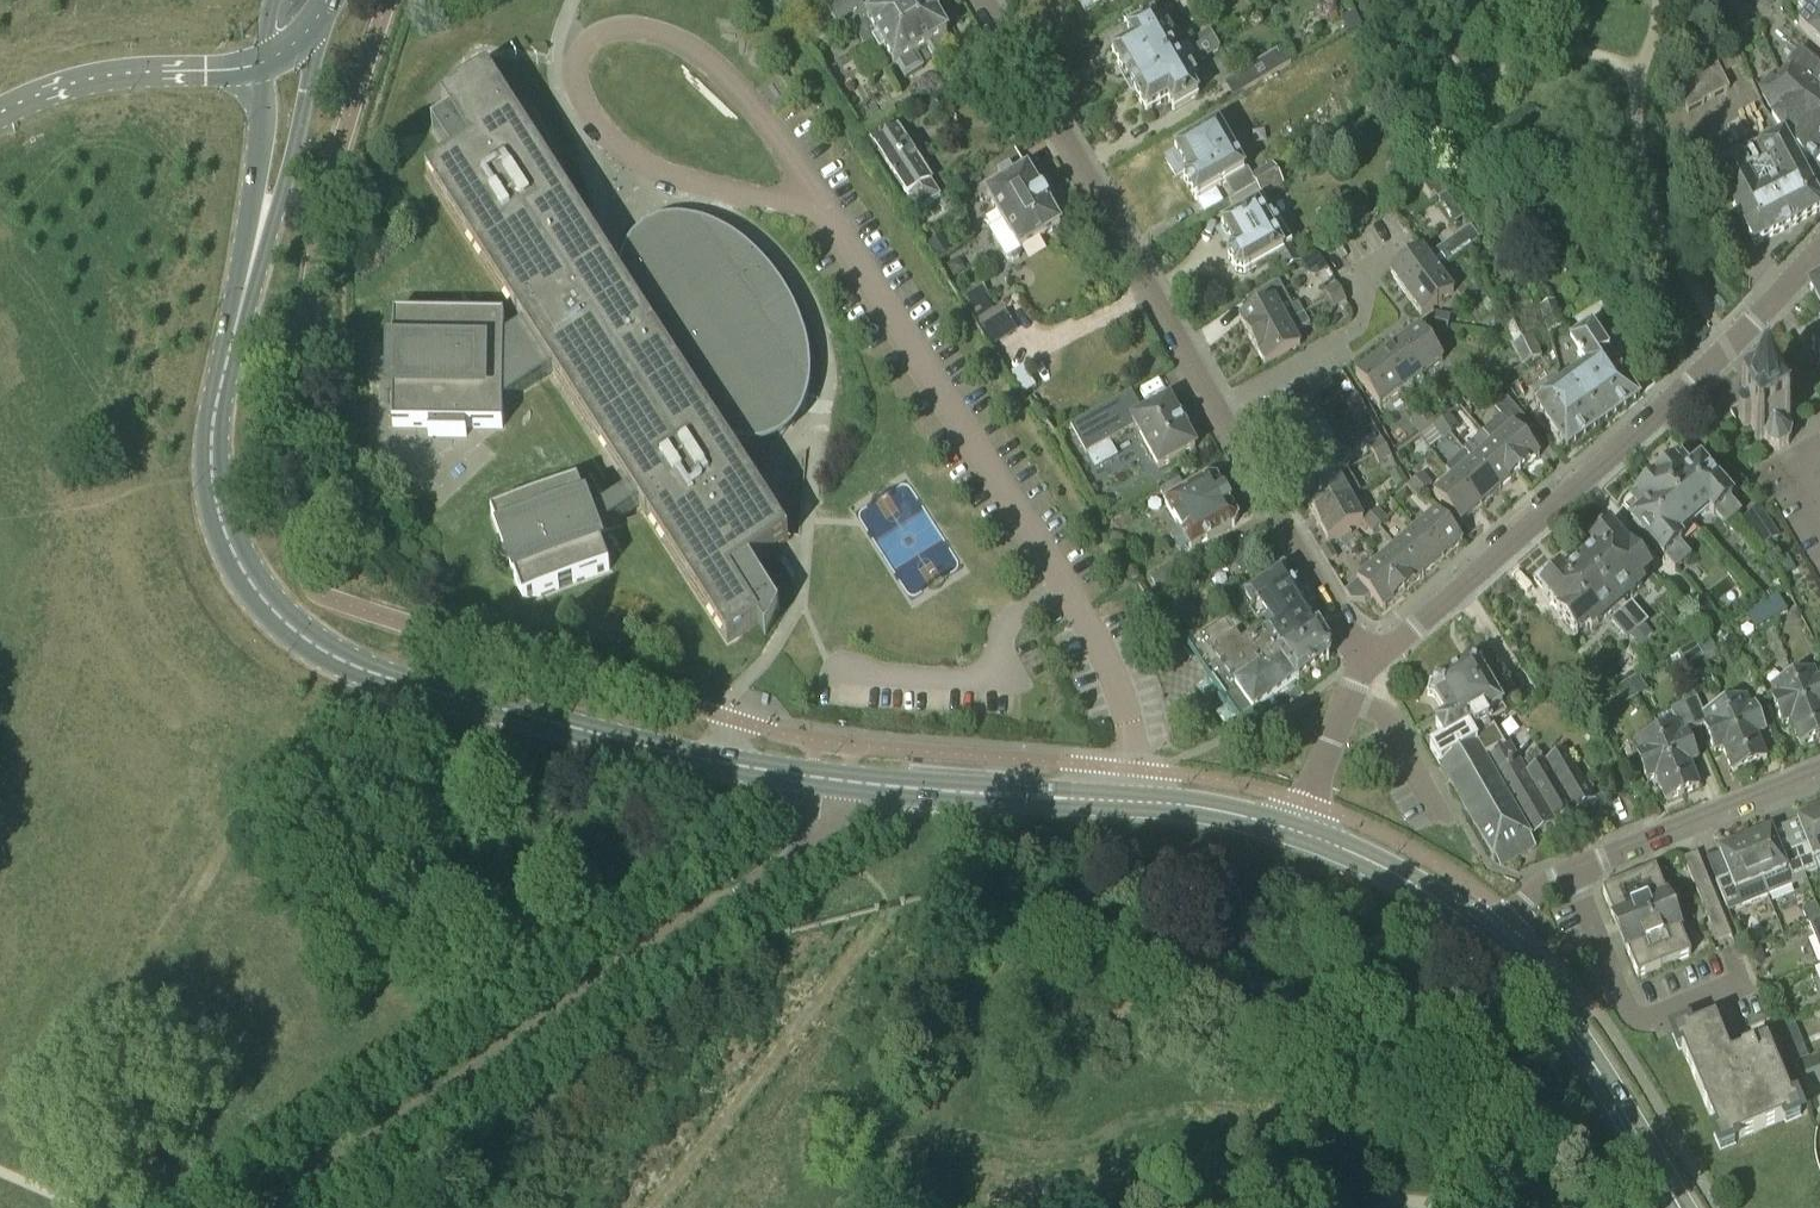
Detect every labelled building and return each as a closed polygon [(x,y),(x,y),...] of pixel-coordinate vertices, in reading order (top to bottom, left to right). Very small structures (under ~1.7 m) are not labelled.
[(783,12),(789,23),(811,10),(806,0),(805,0),(783,12)] [(821,6),(839,39),(854,31),(865,49),(879,41),(894,68),(897,66),(906,80),(923,69),(915,56),(927,49),(935,62),(952,52),(945,39),(948,37),(927,0),(895,0),(887,4),(888,7),(872,16),(862,0),(832,0),(821,6)] [(1085,13),(1092,9),(1093,10),(1111,0),(1077,0),(1085,13)] [(1143,5),(1140,0),(1128,0),(1116,6),(1122,16),(1132,11),(1143,5)] [(1132,11),(1136,19),(1149,12),(1150,14),(1175,0),(1151,0),(1143,5),(1132,11)] [(1792,1),(1807,15),(1798,25),(1808,35),(1807,36),(1819,48),(1819,0),(1793,0),(1792,1)] [(1190,51),(1187,45),(1173,53),(1167,43),(1174,39),(1168,28),(1162,32),(1154,19),(1128,34),(1133,43),(1112,54),(1130,85),(1190,51)] [(1211,31),(1199,38),(1206,50),(1218,43),(1211,31)] [(1190,51),(1130,85),(1146,114),(1167,102),(1173,112),(1198,98),(1191,84),(1197,80),(1192,70),(1185,74),(1180,65),(1206,50),(1199,38),(1187,45),(1190,51)] [(1282,49),(1233,77),(1242,93),(1291,65),(1282,49)] [(1819,109),(1819,68),(1801,52),(1787,66),(1782,62),(1778,66),(1782,70),(1779,73),(1819,109)] [(1672,86),(1686,112),(1728,89),(1715,64),(1672,86)] [(596,537),(639,509),(727,646),(757,626),(765,638),(779,613),(750,567),(789,542),(727,446),(736,448),(745,449),(749,449),(750,448),(749,448),(746,443),(798,409),(801,414),(801,415),(803,415),(807,403),(808,397),(810,384),(810,377),(810,364),(808,351),(805,339),(803,332),(795,312),(791,305),(783,291),(779,284),(770,272),(759,260),(743,245),(734,238),(723,231),(718,229),(712,226),(700,223),(689,220),(683,220),(670,220),(664,220),(655,223),(651,225),(643,229),(636,235),(633,239),(627,246),(623,254),(621,258),(618,267),(617,276),(617,281),(573,213),(577,211),(529,111),(517,119),(488,73),(441,103),(450,118),(432,130),(451,160),(426,176),(523,328),(503,341),(504,319),(465,319),(465,323),(432,322),(432,318),(394,317),(393,363),(397,363),(397,382),(393,382),(392,427),(428,428),(428,437),(466,437),(466,428),(502,429),(502,406),(552,374),(630,494),(590,519),(577,485),(541,498),(541,499),(527,504),(527,503),(491,516),(504,552),(505,552),(505,550),(511,548),(517,566),(511,568),(511,566),(509,567),(523,603),(609,571),(596,537)] [(1779,73),(1772,81),(1768,77),(1758,89),(1773,115),(1772,116),(1784,135),(1790,146),(1809,167),(1808,168),(1819,190),(1819,153),(1819,152),(1819,151),(1819,109),(1779,73)] [(893,122),(870,137),(875,144),(873,145),(908,199),(910,198),(919,213),(940,199),(893,122)] [(1235,199),(1278,175),(1272,164),(1251,176),(1248,170),(1243,172),(1236,161),(1246,155),(1242,146),(1231,152),(1217,128),(1174,152),(1176,154),(1165,160),(1175,178),(1185,172),(1188,177),(1183,180),(1195,201),(1226,184),(1235,199)] [(1323,133),(1316,128),(1307,132),(1307,141),(1314,146),(1322,142),(1323,133)] [(1784,135),(1756,150),(1757,150),(1739,159),(1738,158),(1714,171),(1754,246),(1819,212),(1819,204),(1790,146),(1784,135)] [(1060,229),(1022,164),(987,185),(991,192),(985,196),(996,214),(985,221),(991,231),(989,232),(1006,262),(1007,261),(1012,263),(1018,260),(1019,253),(1060,229)] [(1278,175),(1235,199),(1235,200),(1230,203),(1239,219),(1223,228),(1235,250),(1230,252),(1229,261),(1235,271),(1245,274),(1276,257),(1285,252),(1283,250),(1291,245),(1292,245),(1282,227),(1281,227),(1277,221),(1274,223),(1271,218),(1276,215),(1268,201),(1267,202),(1263,195),(1283,184),(1278,175)] [(1439,202),(1456,225),(1464,219),(1447,196),(1439,202)] [(1406,297),(1438,273),(1481,242),(1471,228),(1442,249),(1445,253),(1431,263),(1423,252),(1390,275),(1406,297)] [(930,242),(939,257),(951,249),(942,234),(930,242)] [(1301,263),(1291,245),(1283,250),(1285,252),(1276,257),(1286,272),(1301,263)] [(1454,294),(1438,273),(1406,297),(1421,318),(1454,294)] [(1297,305),(1292,309),(1279,283),(1251,301),(1256,311),(1239,321),(1252,344),(1287,325),(1304,316),(1297,305)] [(1329,301),(1341,294),(1336,284),(1323,292),(1329,301)] [(1809,290),(1819,311),(1819,284),(1809,290)] [(993,346),(1016,331),(1001,306),(993,310),(981,288),(964,299),(985,335),(986,335),(993,346)] [(1341,294),(1329,301),(1334,310),(1346,303),(1341,294)] [(1539,310),(1549,335),(1564,329),(1554,303),(1539,310)] [(1437,314),(1434,325),(1449,327),(1451,316),(1437,314)] [(1310,327),(1304,316),(1287,325),(1252,344),(1265,367),(1300,348),(1294,336),(1310,327)] [(1449,327),(1434,325),(1433,334),(1446,337),(1449,327)] [(1570,377),(1602,422),(1639,396),(1592,327),(1569,343),(1585,366),(1570,377)] [(1398,345),(1422,378),(1443,362),(1420,330),(1398,345)] [(1810,344),(1819,360),(1819,338),(1810,344)] [(1512,348),(1522,368),(1541,359),(1532,339),(1512,348)] [(1398,345),(1377,360),(1401,393),(1422,378),(1398,345)] [(1401,393),(1377,360),(1355,376),(1379,409),(1401,393)] [(1478,394),(1490,386),(1483,377),(1471,386),(1478,394)] [(1602,422),(1570,377),(1557,386),(1554,381),(1535,396),(1536,405),(1565,448),(1602,422)] [(1763,440),(1768,448),(1779,451),(1788,446),(1791,434),(1787,427),(1790,425),(1788,422),(1791,420),(1789,417),(1786,419),(1774,397),(1776,395),(1775,392),(1772,394),(1770,390),(1767,392),(1769,395),(1746,408),(1744,405),(1742,406),(1744,409),(1739,412),(1741,414),(1738,415),(1737,420),(1739,424),(1748,426),(1750,424),(1757,436),(1753,437),(1755,440),(1758,438),(1760,442),(1763,440)] [(1159,470),(1195,449),(1185,431),(1186,430),(1185,428),(1184,429),(1180,421),(1181,421),(1180,419),(1179,420),(1169,401),(1140,417),(1135,409),(1139,407),(1131,392),(1070,426),(1086,455),(1135,427),(1159,470)] [(1348,410),(1360,404),(1355,395),(1343,401),(1348,410)] [(1539,457),(1521,437),(1532,428),(1507,400),(1496,410),(1503,418),(1483,434),(1493,445),(1519,475),(1539,457)] [(1287,445),(1322,425),(1310,402),(1275,421),(1287,445)] [(1360,404),(1348,410),(1354,420),(1365,413),(1360,404)] [(1417,416),(1425,427),(1434,421),(1426,409),(1417,416)] [(1425,427),(1417,416),(1409,422),(1418,433),(1425,427)] [(1450,417),(1443,422),(1450,432),(1458,427),(1450,417)] [(1450,432),(1443,422),(1433,429),(1441,439),(1450,432)] [(1335,448),(1322,425),(1287,445),(1300,467),(1335,448)] [(997,445),(1002,456),(1022,447),(1017,436),(997,445)] [(1374,455),(1385,449),(1380,440),(1369,447),(1374,455)] [(1519,475),(1493,445),(1473,462),(1499,492),(1519,475)] [(1335,448),(1300,467),(1312,488),(1301,494),(1302,496),(1347,470),(1335,448)] [(1391,458),(1385,449),(1374,455),(1379,465),(1391,458)] [(1499,492),(1473,462),(1464,452),(1446,469),(1454,478),(1453,479),(1480,509),(1499,492)] [(1657,484),(1693,525),(1709,512),(1713,517),(1715,515),(1726,527),(1741,513),(1731,502),(1732,500),(1700,464),(1699,465),(1689,454),(1674,467),(1665,466),(1656,474),(1657,484)] [(1347,470),(1302,496),(1314,518),(1349,499),(1359,494),(1347,470)] [(1405,483),(1398,471),(1389,476),(1396,489),(1405,483)] [(1415,481),(1424,492),(1433,485),(1422,474),(1415,481)] [(1480,509),(1453,479),(1433,496),(1459,526),(1480,509)] [(1217,482),(1205,480),(1162,505),(1176,532),(1169,536),(1178,552),(1188,547),(1191,551),(1233,529),(1238,520),(1217,482)] [(1424,492),(1415,481),(1407,488),(1416,499),(1424,492)] [(1693,525),(1657,484),(1647,481),(1638,489),(1639,498),(1624,512),(1634,523),(1632,524),(1664,560),(1666,559),(1676,570),(1690,558),(1680,546),(1681,545),(1677,540),(1693,525)] [(1349,499),(1314,518),(1327,541),(1362,522),(1349,499)] [(1378,509),(1371,515),(1381,525),(1388,519),(1378,509)] [(1745,519),(1764,547),(1778,537),(1759,509),(1745,519)] [(1435,514),(1415,531),(1441,561),(1461,543),(1435,514)] [(1381,525),(1371,515),(1363,522),(1372,533),(1381,525)] [(1598,552),(1580,566),(1637,631),(1647,642),(1654,637),(1644,626),(1647,623),(1627,600),(1642,586),(1639,582),(1650,572),(1632,552),(1630,554),(1602,523),(1585,537),(1598,552)] [(1441,561),(1415,531),(1396,548),(1421,578),(1441,561)] [(1329,546),(1320,551),(1327,563),(1336,559),(1329,546)] [(1396,548),(1376,565),(1402,595),(1421,578),(1396,548)] [(1786,557),(1778,561),(1782,569),(1790,565),(1790,564),(1786,557)] [(1180,558),(1149,575),(1156,590),(1188,573),(1180,558)] [(1402,595),(1376,565),(1356,582),(1382,612),(1402,595)] [(1637,631),(1580,566),(1564,580),(1552,567),(1534,581),(1561,613),(1559,615),(1577,635),(1588,626),(1592,630),(1607,617),(1628,640),(1631,637),(1641,648),(1647,642),(1637,631)] [(1332,651),(1283,571),(1244,598),(1268,632),(1266,634),(1299,683),(1329,662),(1332,651)] [(1777,595),(1762,604),(1771,620),(1786,611),(1777,595)] [(1717,617),(1706,600),(1689,611),(1700,628),(1707,638),(1722,629),(1716,618),(1717,617)] [(1771,620),(1762,604),(1747,612),(1756,628),(1771,620)] [(1299,683),(1266,634),(1263,635),(1261,633),(1254,638),(1249,631),(1247,632),(1233,624),(1228,616),(1189,643),(1224,697),(1241,722),(1252,714),(1253,715),(1299,683)] [(1717,654),(1709,640),(1697,647),(1705,661),(1717,654)] [(1578,663),(1585,650),(1571,643),(1564,656),(1578,663)] [(1685,669),(1703,658),(1694,643),(1677,654),(1685,669)] [(1500,788),(1527,772),(1510,743),(1505,745),(1493,725),(1508,716),(1481,670),(1481,668),(1469,665),(1469,668),(1439,685),(1432,684),(1428,698),(1434,699),(1447,720),(1436,727),(1445,742),(1430,751),(1451,787),(1487,765),(1500,788)] [(1790,673),(1818,740),(1819,739),(1819,679),(1818,680),(1814,670),(1799,676),(1796,670),(1790,673)] [(1818,740),(1790,673),(1785,675),(1788,681),(1772,688),(1776,698),(1773,699),(1784,726),(1791,723),(1801,747),(1818,740)] [(1638,675),(1628,681),(1637,697),(1648,692),(1638,675)] [(1637,697),(1628,681),(1615,688),(1616,690),(1599,701),(1603,708),(1621,697),(1626,705),(1638,698),(1637,697)] [(1728,697),(1722,699),(1751,767),(1767,760),(1758,737),(1766,733),(1754,705),(1750,707),(1746,697),(1730,704),(1728,697)] [(1698,699),(1683,705),(1695,732),(1704,728),(1715,754),(1724,750),(1734,774),(1751,767),(1722,699),(1717,702),(1720,708),(1704,714),(1698,699)] [(1660,726),(1656,727),(1683,795),(1700,788),(1691,764),(1698,761),(1688,735),(1695,732),(1683,705),(1671,709),(1678,725),(1662,732),(1660,726)] [(1683,795),(1656,727),(1649,730),(1652,736),(1644,739),(1640,752),(1637,754),(1648,781),(1657,778),(1666,802),(1683,795)] [(1566,750),(1527,772),(1556,823),(1595,800),(1566,750)] [(1487,765),(1451,787),(1493,859),(1556,823),(1527,772),(1500,788),(1487,765)] [(1797,820),(1807,844),(1794,849),(1804,876),(1818,870),(1813,860),(1819,857),(1819,811),(1797,820)] [(1745,841),(1768,897),(1793,887),(1791,881),(1804,876),(1794,849),(1781,855),(1771,831),(1745,841)] [(1768,897),(1745,841),(1719,852),(1729,875),(1715,881),(1726,907),(1739,902),(1742,907),(1768,897)] [(1709,921),(1722,915),(1697,853),(1683,859),(1709,921)] [(1638,978),(1691,956),(1655,871),(1602,892),(1638,978)] [(1570,914),(1551,915),(1553,932),(1571,931),(1570,914)] [(1758,965),(1763,955),(1760,947),(1746,953),(1751,968),(1758,965)] [(1792,1020),(1788,1011),(1775,1016),(1779,1025),(1792,1020)] [(1733,1039),(1724,1043),(1715,1020),(1689,1031),(1688,1028),(1672,1034),(1679,1050),(1681,1048),(1699,1090),(1717,1134),(1714,1135),(1720,1150),(1735,1144),(1734,1141),(1760,1130),(1784,1120),(1786,1123),(1801,1117),(1795,1102),(1792,1103),(1767,1042),(1744,1051),(1741,1043),(1733,1039)] [(1779,1031),(1786,1048),(1802,1042),(1795,1025),(1779,1031)] [(1816,1059),(1797,1066),(1810,1099),(1819,1095),(1819,1070),(1816,1059)]
